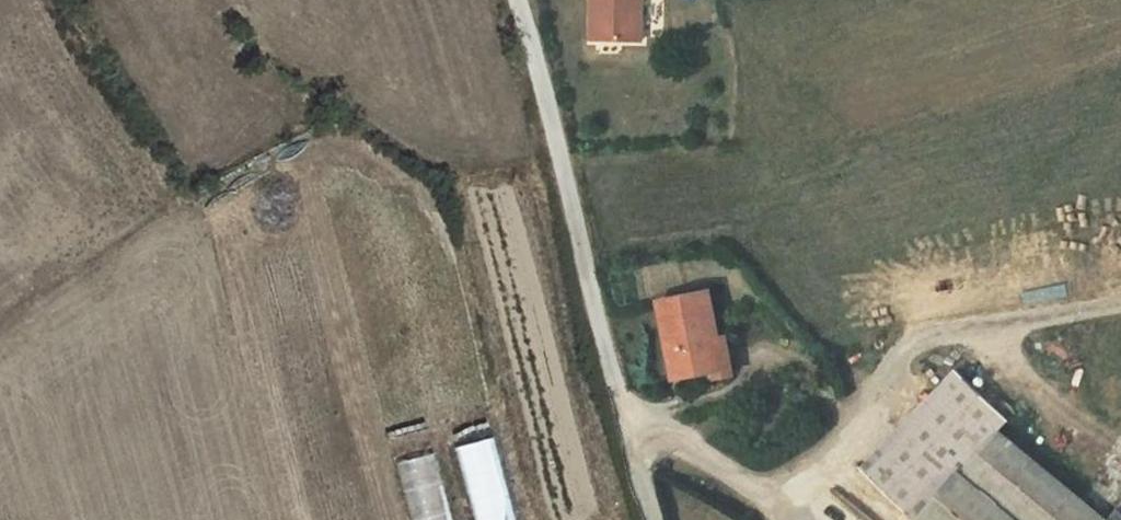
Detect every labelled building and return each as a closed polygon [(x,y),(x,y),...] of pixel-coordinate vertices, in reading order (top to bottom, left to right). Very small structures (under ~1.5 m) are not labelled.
[(591,40),(647,42),(648,0),(592,0),(591,40)] [(693,282),(643,291),(656,367),(690,362),(690,368),(715,364),(709,324),(700,325),(693,282)] [(857,468),(910,513),(998,419),(1002,415),(948,369),(857,468)] [(1028,519),(1099,519),(1105,513),(998,419),(960,460),(1028,519)] [(960,460),(910,513),(917,519),(1028,519),(960,460)]
